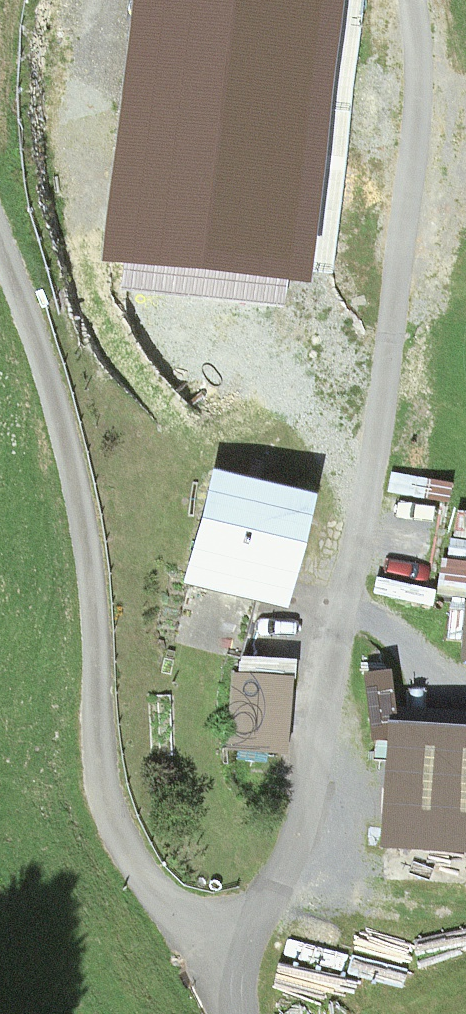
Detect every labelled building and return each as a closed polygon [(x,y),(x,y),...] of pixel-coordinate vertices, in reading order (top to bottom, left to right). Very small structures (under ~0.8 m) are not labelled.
[(125,283),(280,300),(313,0),(157,0),(125,283)] [(213,480),(191,568),(280,590),(302,502),(213,480)] [(253,670),(242,761),(308,769),(319,677),(253,670)] [(398,844),(465,847),(465,738),(403,735),(398,844)]
